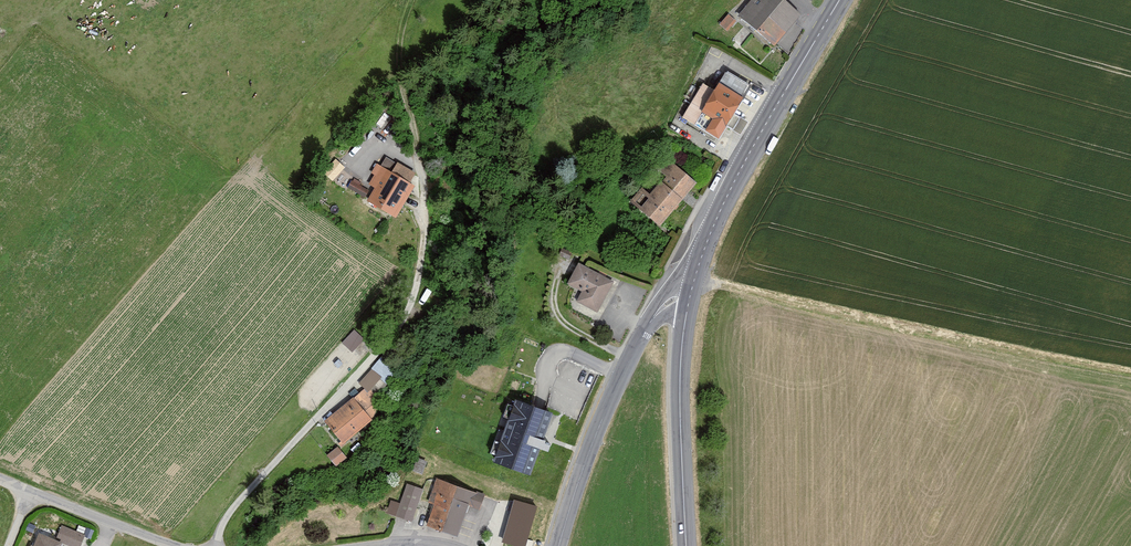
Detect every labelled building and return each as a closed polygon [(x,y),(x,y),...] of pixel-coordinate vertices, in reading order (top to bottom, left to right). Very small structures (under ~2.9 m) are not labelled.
[(737,16),(774,48),(801,17),(781,0),(751,0),(737,16)] [(735,23),(728,16),(721,24),(728,31),(735,23)] [(726,73),(719,84),(741,99),(749,87),(726,73)] [(741,99),(719,84),(714,92),(693,125),(718,140),(726,127),(732,131),(739,120),(734,116),(744,99),(741,99)] [(693,125),(714,92),(703,85),(682,118),(693,125)] [(696,184),(666,159),(657,170),(665,177),(650,196),(641,189),(630,203),(660,227),(696,184)] [(391,172),(375,163),(370,171),(376,174),(370,184),(377,188),(369,202),(394,218),(413,186),(409,183),(391,172)] [(396,163),(391,172),(409,183),(415,174),(396,163)] [(354,177),(349,187),(370,198),(375,187),(354,177)] [(578,263),(566,285),(582,293),(577,302),(598,313),(614,282),(578,263)] [(354,350),(363,337),(353,330),(344,343),(354,350)] [(381,358),(359,380),(370,391),(392,368),(381,358)] [(362,390),(352,398),(369,419),(383,407),(369,391),(365,394),(362,390)] [(351,398),(322,421),(340,444),(369,419),(352,398),(351,398)] [(553,414),(510,399),(488,460),(530,476),(553,414)] [(336,448),(324,458),(333,469),(345,460),(336,448)] [(484,495),(436,479),(429,502),(433,503),(425,528),(458,539),(471,498),(482,502),(484,495)] [(422,490),(405,485),(400,502),(390,499),(385,515),(412,523),(422,490)] [(514,500),(502,542),(517,545),(526,545),(537,506),(514,500)] [(55,541),(62,543),(69,545),(80,545),(85,535),(60,526),(55,541)] [(37,534),(32,545),(60,545),(62,543),(55,541),(37,534)]
